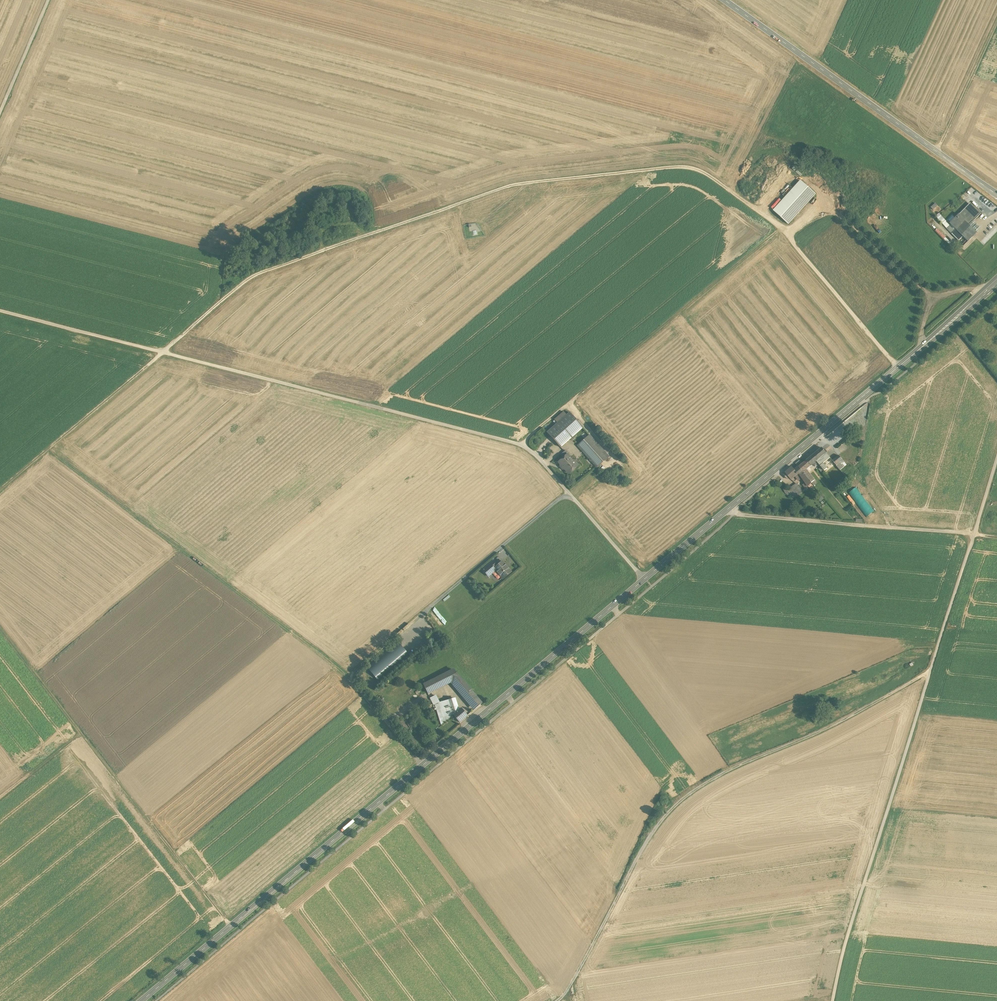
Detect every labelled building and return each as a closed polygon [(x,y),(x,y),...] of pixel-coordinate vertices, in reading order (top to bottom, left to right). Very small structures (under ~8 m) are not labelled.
[(802,180),(776,209),(791,223),(817,194),(802,180)] [(959,214),(950,224),(956,229),(968,242),(977,233),(968,224),(979,214),(969,205),(959,214)] [(569,412),(547,432),(560,447),(582,427),(569,412)] [(608,457),(589,435),(577,446),(596,468),(608,457)] [(822,448),(806,461),(810,466),(813,464),(816,461),(818,465),(819,465),(820,466),(821,465),(823,463),(830,458),(822,448)] [(567,455),(563,458),(558,462),(568,473),(570,471),(572,471),(574,470),(574,468),(576,466),(567,455)] [(846,465),(838,456),(832,461),(840,470),(846,465)] [(802,464),(798,467),(803,473),(806,470),(810,466),(806,461),(802,464)] [(798,467),(794,471),(792,467),(785,472),(785,473),(789,477),(791,480),(797,474),(800,474),(801,474),(803,473),(798,467)] [(624,476),(625,474),(624,471),(622,469),(619,469),(617,469),(615,471),(614,474),(615,477),(617,478),(619,479),(622,478),(624,476)] [(815,480),(806,470),(803,473),(811,483),(812,482),(815,480)] [(811,483),(803,473),(801,474),(800,474),(805,483),(808,486),(811,483)] [(795,484),(787,491),(793,498),(801,492),(795,484)] [(493,561),(483,570),(488,576),(495,570),(494,568),(497,566),(493,561)] [(511,572),(502,561),(497,566),(494,568),(495,570),(503,579),(511,572)] [(442,606),(431,613),(441,627),(451,620),(442,606)] [(397,641),(366,667),(379,682),(409,656),(397,641)] [(470,691),(452,670),(423,684),(428,693),(452,681),(465,696),(470,691)] [(481,704),(470,691),(465,696),(475,709),(481,704)] [(435,704),(438,703),(435,696),(430,698),(433,705),(435,704)] [(453,699),(449,700),(453,715),(458,711),(453,699)] [(442,725),(453,715),(449,700),(438,703),(435,704),(442,725)] [(458,711),(453,715),(459,722),(467,716),(461,709),(458,711)]
